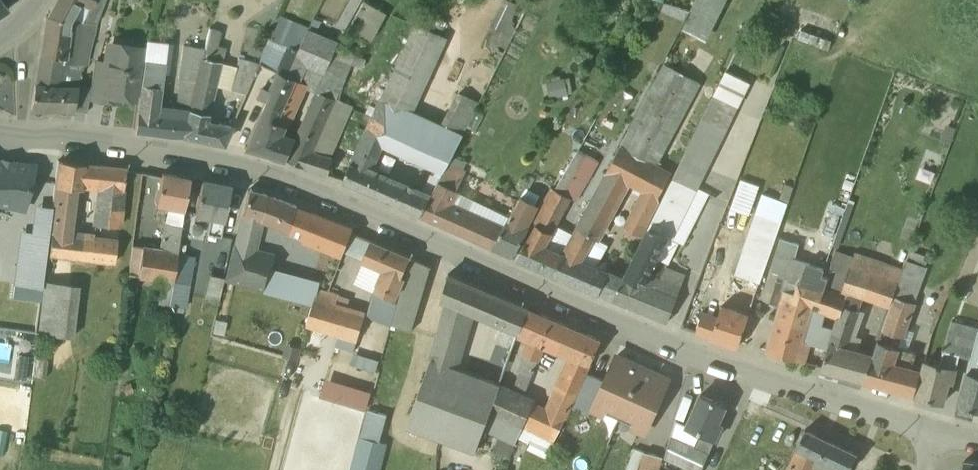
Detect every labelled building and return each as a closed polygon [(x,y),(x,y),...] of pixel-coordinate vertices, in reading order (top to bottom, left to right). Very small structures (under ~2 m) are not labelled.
[(87,1),(86,0),(80,16),(81,17),(95,19),(102,0),(87,0),(87,1)] [(364,0),(363,0),(346,29),(368,41),(385,12),(364,0)] [(724,0),(695,0),(682,28),(705,39),(724,0)] [(507,5),(493,33),(510,42),(524,14),(507,5)] [(68,14),(48,11),(48,10),(47,9),(46,11),(45,11),(39,49),(62,53),(63,53),(68,14)] [(80,16),(68,14),(63,53),(62,57),(73,59),(81,17),(80,16)] [(73,59),(73,60),(82,61),(87,62),(95,19),(81,17),(73,59)] [(308,29),(280,17),(270,38),(280,41),(288,44),(299,48),(308,29)] [(299,48),(295,59),(307,64),(326,72),(327,69),(339,42),(324,36),(327,25),(315,19),(308,29),(299,48)] [(440,41),(414,29),(403,53),(418,60),(428,65),(440,41)] [(223,37),(207,33),(203,48),(197,76),(217,81),(225,52),(218,50),(219,49),(220,49),(223,37)] [(510,42),(493,33),(487,45),(504,53),(510,42)] [(280,41),(270,38),(265,50),(263,55),(273,59),(280,41)] [(154,42),(146,41),(145,50),(153,51),(154,42)] [(273,59),(263,55),(259,63),(279,72),(279,71),(282,62),(288,44),(280,41),(273,59)] [(299,48),(288,44),(282,62),(292,65),(295,59),(299,48)] [(203,48),(183,46),(181,78),(196,80),(197,76),(203,48)] [(144,53),(111,48),(109,64),(105,100),(111,101),(111,95),(137,99),(141,69),(144,53)] [(62,53),(39,49),(39,50),(37,65),(54,68),(56,63),(61,64),(62,57),(62,53)] [(153,51),(145,50),(141,69),(143,70),(143,69),(163,71),(166,52),(153,51)] [(403,53),(382,99),(395,105),(404,92),(418,60),(403,53)] [(62,57),(61,64),(59,78),(58,78),(53,82),(53,86),(77,90),(78,84),(82,61),(73,60),(73,59),(62,57)] [(307,64),(295,59),(292,65),(288,75),(297,79),(300,81),(307,64)] [(109,64),(94,62),(91,86),(89,97),(105,100),(109,64)] [(292,65),(282,62),(279,71),(279,72),(260,113),(278,121),(296,83),(297,79),(288,75),(292,65)] [(54,68),(37,65),(34,79),(33,79),(29,104),(74,111),(77,90),(53,86),(53,82),(58,78),(59,78),(61,64),(56,63),(54,68)] [(657,166),(701,84),(663,64),(620,146),(657,166)] [(163,71),(143,69),(143,70),(135,131),(155,133),(157,115),(163,71)] [(236,69),(235,69),(229,90),(246,94),(255,74),(249,72),(236,69)] [(326,72),(317,91),(336,98),(346,77),(327,69),(326,72)] [(749,83),(725,71),(702,117),(727,129),(738,107),(736,106),(749,83)] [(190,109),(184,136),(223,144),(231,126),(206,121),(215,81),(216,82),(217,81),(197,76),(196,80),(190,109)] [(196,80),(181,78),(179,96),(192,97),(196,80)] [(568,99),(566,81),(550,83),(552,101),(568,99)] [(278,121),(260,113),(244,149),(286,161),(287,160),(295,140),(279,137),(284,126),(289,128),(306,87),(296,83),(278,121)] [(91,86),(78,84),(77,90),(74,111),(87,113),(89,97),(91,86)] [(295,140),(287,160),(305,167),(328,175),(333,159),(316,153),(318,149),(314,147),(335,99),(336,99),(336,98),(317,91),(317,92),(295,140)] [(480,101),(463,93),(445,128),(462,136),(480,101)] [(192,97),(179,96),(178,108),(190,109),(192,97)] [(382,99),(372,120),(419,142),(428,121),(395,105),(382,99)] [(172,116),(157,115),(155,133),(168,135),(184,136),(190,109),(178,108),(173,108),(172,116)] [(727,129),(702,117),(673,177),(698,189),(727,129)] [(757,132),(750,148),(762,152),(774,122),(765,118),(759,133),(757,132)] [(419,142),(372,120),(365,135),(382,143),(382,144),(411,158),(419,142)] [(445,128),(428,121),(419,142),(411,158),(443,173),(448,163),(452,155),(462,136),(445,128)] [(382,143),(365,135),(352,163),(351,162),(343,180),(410,210),(418,192),(374,173),(376,168),(372,166),(382,144),(382,143)] [(586,154),(563,194),(570,198),(579,203),(583,197),(580,194),(604,151),(584,140),(578,150),(586,154)] [(657,166),(620,146),(607,170),(608,170),(628,181),(644,189),(658,197),(670,173),(657,166)] [(465,162),(452,155),(448,163),(461,169),(465,162)] [(25,209),(35,167),(0,159),(0,203),(25,209)] [(126,168),(99,165),(61,161),(54,218),(72,220),(77,184),(97,186),(99,187),(124,190),(126,168)] [(461,169),(448,163),(443,173),(438,182),(456,190),(466,172),(461,169)] [(608,170),(576,229),(592,237),(596,240),(628,181),(608,170)] [(190,178),(162,173),(156,204),(169,206),(162,239),(179,242),(184,209),(190,178)] [(698,189),(673,177),(647,228),(665,236),(672,239),(698,189)] [(231,186),(202,181),(195,214),(210,217),(207,234),(221,237),(224,220),(231,186)] [(456,190),(438,182),(430,197),(421,214),(470,236),(479,218),(449,205),(456,190)] [(124,190),(99,187),(95,225),(119,227),(124,190)] [(555,189),(536,223),(552,232),(570,198),(555,189)] [(658,197),(644,189),(637,204),(652,212),(659,197),(658,197)] [(297,206),(248,190),(235,247),(253,251),(260,220),(305,236),(312,212),(297,206)] [(430,197),(418,192),(410,210),(421,214),(430,197)] [(734,273),(759,282),(787,203),(762,194),(734,273)] [(652,212),(637,204),(625,227),(640,235),(652,212)] [(43,289),(53,207),(35,205),(31,232),(21,231),(14,285),(15,285),(43,289)] [(353,229),(312,212),(305,236),(304,240),(342,256),(353,229)] [(509,217),(499,212),(493,224),(502,229),(509,218),(509,217)] [(509,217),(509,218),(502,229),(492,246),(513,256),(529,227),(509,217)] [(117,242),(75,235),(70,235),(72,220),(54,218),(49,255),(72,258),(114,263),(117,242)] [(493,224),(479,218),(470,236),(492,246),(502,229),(493,224)] [(552,232),(536,223),(516,257),(542,269),(553,274),(561,254),(560,254),(572,233),(562,228),(558,236),(552,232)] [(665,236),(647,228),(647,229),(648,230),(626,276),(624,275),(612,299),(612,300),(667,323),(668,321),(680,288),(655,278),(656,277),(648,275),(656,260),(654,259),(665,236)] [(576,229),(564,252),(562,251),(561,254),(553,274),(612,299),(621,281),(579,261),(592,237),(576,229)] [(665,236),(654,259),(656,260),(648,275),(656,277),(655,278),(680,288),(685,276),(665,268),(678,241),(672,239),(665,236)] [(799,244),(781,239),(771,272),(779,274),(788,276),(793,258),(795,259),(799,244)] [(410,257),(370,240),(362,260),(384,269),(374,292),(375,293),(394,301),(404,277),(402,276),(410,257)] [(871,248),(857,244),(854,253),(868,258),(871,248)] [(253,251),(235,247),(227,279),(264,289),(268,271),(272,255),(253,251)] [(178,254),(143,248),(138,275),(173,281),(178,254)] [(868,258),(854,253),(844,283),(842,289),(890,305),(903,269),(868,258)] [(195,257),(178,254),(173,281),(169,304),(186,307),(195,257)] [(397,302),(391,324),(412,330),(432,267),(410,257),(404,277),(397,302)] [(788,276),(786,282),(798,286),(806,263),(795,259),(793,258),(788,276)] [(337,268),(320,262),(312,283),(311,285),(319,287),(329,290),(337,268)] [(798,286),(786,282),(788,276),(779,274),(775,287),(784,290),(779,307),(776,319),(777,320),(767,351),(805,362),(810,344),(825,348),(830,329),(820,326),(823,317),(822,317),(823,313),(837,318),(837,319),(838,319),(843,305),(846,296),(840,294),(824,289),(828,278),(821,276),(824,269),(806,263),(798,286)] [(312,283),(268,271),(264,289),(292,296),(314,302),(318,289),(319,287),(311,285),(312,283)] [(528,308),(449,274),(441,299),(448,301),(436,345),(459,351),(471,309),(504,323),(520,329),(528,308)] [(224,278),(210,275),(204,299),(219,302),(224,278)] [(844,283),(828,278),(824,289),(840,294),(842,289),(844,283)] [(72,286),(46,283),(39,334),(65,337),(72,286)] [(41,303),(43,289),(15,285),(13,300),(41,303)] [(775,287),(770,304),(779,307),(784,290),(775,287)] [(335,294),(318,289),(314,302),(310,315),(307,325),(357,341),(365,314),(335,305),(335,294)] [(394,301),(375,293),(369,317),(391,324),(397,302),(394,301)] [(314,302),(292,296),(288,309),(310,315),(314,302)] [(859,301),(846,296),(843,305),(856,309),(859,301)] [(914,302),(895,296),(888,316),(907,323),(914,302)] [(856,309),(843,305),(838,319),(837,319),(820,370),(864,382),(873,355),(847,348),(850,338),(859,310),(856,309)] [(724,307),(721,306),(717,317),(704,312),(696,333),(738,347),(748,315),(724,307)] [(568,326),(528,308),(520,329),(519,333),(530,338),(523,355),(524,355),(537,361),(545,345),(557,350),(568,326)] [(907,323),(888,316),(884,328),(902,335),(907,323)] [(964,325),(952,322),(944,351),(959,355),(959,356),(960,356),(966,333),(962,332),(964,325)] [(520,329),(504,323),(490,357),(491,358),(483,378),(499,384),(519,333),(520,329)] [(964,325),(962,332),(966,333),(976,336),(977,330),(977,329),(964,325)] [(601,340),(568,326),(557,350),(571,356),(558,385),(576,393),(589,364),(590,364),(601,340)] [(873,355),(864,382),(915,395),(921,372),(892,364),(902,335),(884,328),(879,341),(878,340),(873,355)] [(976,336),(966,333),(960,356),(971,358),(975,340),(976,336)] [(459,351),(436,345),(434,355),(455,363),(459,351)] [(940,365),(925,361),(916,396),(943,403),(949,382),(952,383),(959,356),(959,355),(944,351),(940,365)] [(455,363),(434,355),(433,359),(454,367),(455,363)] [(537,361),(524,355),(519,371),(522,373),(531,376),(537,361)] [(604,381),(592,407),(619,419),(641,369),(615,357),(604,381)] [(433,359),(431,359),(406,426),(441,439),(466,372),(454,367),(433,359)] [(668,381),(641,369),(619,419),(645,431),(668,381)] [(967,372),(957,405),(977,411),(977,375),(967,372)] [(522,373),(514,395),(522,399),(531,376),(522,373)] [(604,381),(587,373),(572,406),(589,414),(592,407),(604,381)] [(483,378),(480,377),(456,445),(475,452),(484,428),(499,388),(500,385),(483,378)] [(576,393),(558,385),(547,410),(564,419),(576,393)] [(514,395),(499,388),(484,428),(501,436),(515,443),(523,426),(533,404),(522,399),(514,395)] [(726,407),(700,395),(686,425),(686,426),(700,433),(715,439),(722,425),(718,423),(726,407)] [(546,410),(533,404),(523,426),(554,441),(564,419),(547,410),(546,410)] [(368,410),(351,469),(379,469),(386,444),(379,442),(387,415),(368,410)] [(686,425),(676,421),(670,437),(693,447),(700,433),(686,426),(686,425)] [(805,430),(796,448),(841,469),(850,469),(857,455),(805,430)] [(715,439),(700,433),(693,447),(708,454),(715,439)] [(515,443),(501,436),(497,445),(511,451),(515,443)] [(670,437),(665,458),(692,469),(701,469),(708,454),(693,447),(670,437)] [(634,448),(626,469),(637,469),(644,452),(634,448)] [(796,448),(785,469),(812,469),(813,468),(817,469),(841,469),(796,448)] [(644,452),(639,469),(659,469),(662,457),(644,452)] [(967,461),(965,460),(964,463),(965,463),(963,469),(977,469),(977,463),(967,461)]
